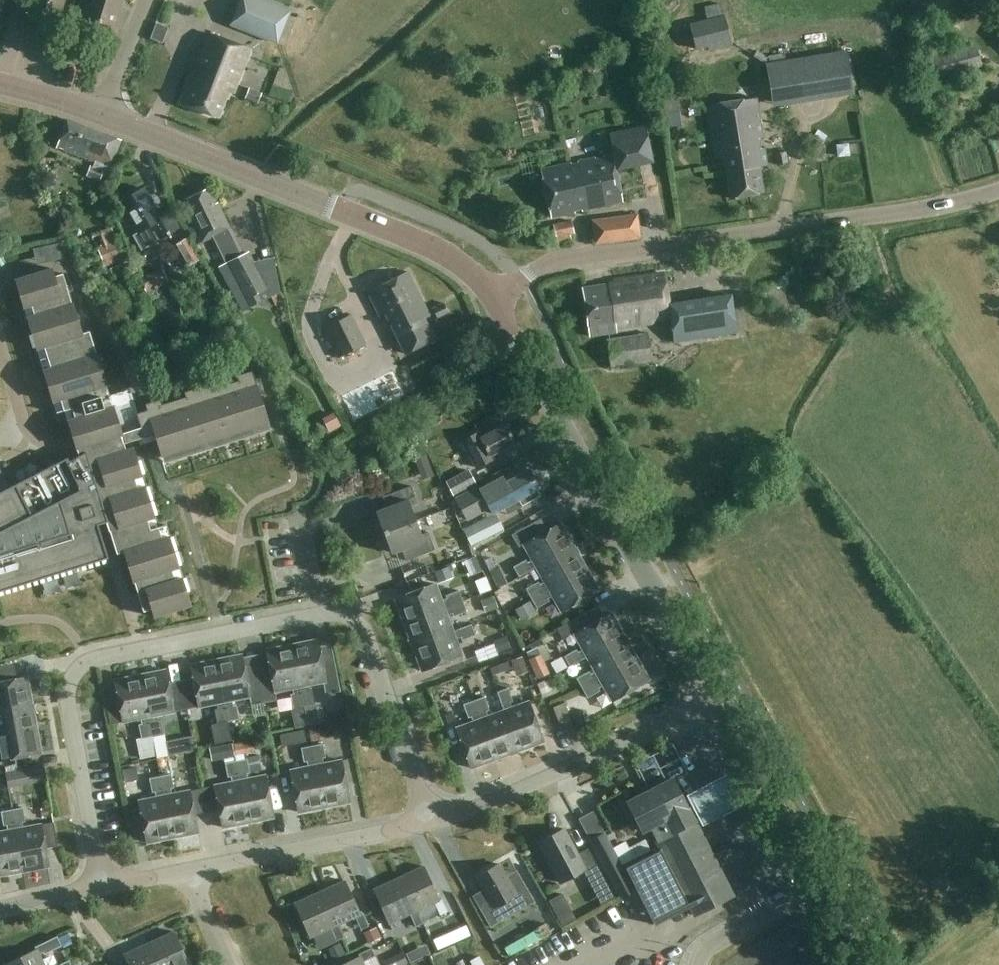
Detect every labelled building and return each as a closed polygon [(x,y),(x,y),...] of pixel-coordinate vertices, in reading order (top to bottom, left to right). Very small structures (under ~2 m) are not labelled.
[(62,0),(31,0),(28,9),(58,17),(62,0)] [(82,18),(85,19),(85,22),(98,26),(99,23),(114,27),(117,14),(115,13),(119,0),(87,0),(82,18)] [(290,10),(266,0),(240,0),(230,25),(277,44),(290,10)] [(689,22),(696,50),(707,47),(708,51),(730,45),(720,2),(703,7),(706,18),(689,22)] [(963,31),(923,42),(931,80),(983,66),(976,43),(967,45),(963,31)] [(233,94),(250,50),(208,34),(202,49),(201,49),(195,62),(200,64),(195,75),(193,74),(181,103),(218,118),(228,92),(233,94)] [(846,48),(815,53),(766,61),(771,100),(835,90),(836,97),(853,95),(846,48)] [(663,127),(682,124),(676,67),(655,69),(663,127)] [(767,166),(764,147),(760,148),(759,139),(762,138),(756,97),(707,105),(716,157),(723,155),(730,198),(763,192),(759,167),(767,166)] [(56,147),(95,163),(89,176),(99,181),(102,174),(106,176),(109,168),(110,169),(120,140),(67,120),(56,147)] [(647,126),(611,134),(616,155),(544,170),(554,217),(575,213),(574,210),(582,208),(583,211),(624,202),(617,170),(654,161),(647,126)] [(179,229),(168,211),(159,217),(142,189),(120,202),(139,234),(151,227),(159,241),(179,229)] [(201,243),(212,238),(225,265),(226,264),(245,299),(267,288),(248,253),(241,257),(228,230),(230,229),(217,203),(214,205),(207,190),(185,201),(189,209),(186,210),(201,243)] [(642,237),(639,213),(593,219),(596,242),(642,237)] [(553,224),(558,243),(572,240),(571,234),(575,233),(572,220),(553,224)] [(124,260),(112,226),(92,234),(105,267),(124,260)] [(108,559),(98,526),(106,523),(109,532),(116,555),(124,552),(133,582),(134,582),(143,612),(151,610),(154,617),(190,606),(165,526),(157,528),(133,449),(126,451),(124,444),(154,435),(163,464),(270,430),(252,371),(237,376),(238,382),(215,389),(213,384),(184,393),(186,398),(162,405),(160,400),(145,405),(147,411),(137,414),(130,390),(109,397),(106,386),(107,386),(97,355),(96,355),(89,332),(82,334),(73,304),(72,305),(62,274),(54,277),(52,269),(15,281),(56,414),(64,411),(78,457),(69,462),(67,458),(14,486),(0,494),(0,592),(108,559)] [(424,318),(429,316),(408,272),(367,292),(379,317),(385,314),(405,355),(435,340),(424,318)] [(674,342),(737,332),(731,295),(668,305),(664,273),(607,281),(608,284),(583,288),(588,325),(590,336),(616,332),(615,328),(671,319),(674,342)] [(364,337),(355,318),(353,314),(322,329),(324,333),(320,335),(329,354),(335,351),(338,357),(367,344),(364,337)] [(652,361),(649,331),(608,336),(612,367),(652,361)] [(505,426),(481,439),(478,434),(462,443),(476,469),(493,460),(491,457),(514,444),(505,426)] [(422,480),(434,475),(426,454),(414,459),(422,480)] [(469,469),(445,481),(453,495),(476,483),(469,469)] [(497,512),(514,503),(522,498),(526,505),(542,497),(538,490),(541,489),(531,471),(508,483),(505,478),(482,490),(480,487),(461,498),(472,518),(494,506),(497,512)] [(383,533),(416,521),(410,507),(418,504),(411,487),(382,497),(386,508),(376,512),(383,533)] [(486,518),(463,529),(471,545),(494,534),(486,518)] [(416,521),(383,533),(391,554),(402,550),(406,562),(435,551),(428,533),(421,536),(416,521)] [(518,577),(573,547),(560,524),(535,538),(523,545),(532,561),(527,563),(526,561),(513,568),(518,577)] [(519,548),(523,545),(535,538),(528,525),(511,535),(519,548)] [(275,549),(295,547),(295,538),(274,539),(275,549)] [(531,599),(585,569),(573,547),(518,577),(519,578),(536,568),(544,583),(539,585),(538,583),(525,590),(531,599)] [(485,559),(490,569),(496,567),(491,556),(485,559)] [(508,583),(499,565),(490,569),(499,587),(508,583)] [(438,583),(452,578),(448,566),(434,572),(438,583)] [(585,569),(531,599),(536,609),(549,602),(547,599),(552,597),(561,612),(598,591),(585,569)] [(404,623),(463,602),(459,591),(445,596),(446,599),(441,601),(435,585),(395,599),(404,623)] [(495,595),(500,607),(513,602),(508,590),(495,595)] [(485,613),(498,608),(494,596),(481,600),(485,613)] [(521,621),(536,612),(530,601),(515,609),(521,621)] [(413,647),(452,632),(447,616),(452,614),(453,617),(467,612),(463,602),(404,623),(413,647)] [(624,637),(620,631),(611,614),(574,635),(583,650),(578,653),(576,650),(564,657),(569,667),(587,658),(624,637)] [(452,632),(413,647),(422,671),(461,657),(455,640),(461,638),(462,641),(475,636),(471,625),(452,632)] [(493,640),(497,652),(511,648),(506,635),(493,640)] [(624,637),(587,658),(595,672),(590,675),(588,672),(576,679),(581,688),(636,659),(624,637)] [(335,665),(322,667),(317,640),(292,645),(304,707),(315,705),(312,690),(309,691),(308,685),(323,682),(325,695),(340,692),(335,665)] [(548,642),(526,652),(529,659),(528,659),(537,678),(552,671),(550,667),(547,668),(544,661),(554,656),(548,642)] [(259,680),(264,703),(277,701),(275,692),(292,689),(293,694),(290,695),(293,709),(304,707),(292,645),(266,651),(272,677),(259,680)] [(216,661),(228,722),(239,720),(236,706),(233,706),(232,701),(249,697),(251,706),(264,703),(259,680),(246,682),(241,655),(216,661)] [(516,676),(528,671),(522,656),(511,660),(516,676)] [(556,673),(567,667),(561,656),(550,663),(556,673)] [(636,659),(581,688),(587,699),(600,692),(598,689),(603,686),(612,702),(649,681),(636,659)] [(228,722),(216,661),(190,666),(199,707),(216,704),(217,709),(214,710),(217,724),(228,722)] [(17,679),(14,662),(0,665),(0,682),(17,679)] [(490,668),(492,675),(500,673),(497,665),(490,668)] [(140,676),(152,737),(163,735),(160,721),(157,721),(156,716),(174,712),(165,671),(140,676)] [(152,737),(140,676),(115,681),(123,722),(140,719),(141,724),(138,725),(141,739),(137,740),(140,759),(156,756),(152,737)] [(31,703),(27,678),(0,682),(0,709),(31,703)] [(555,703),(567,698),(560,681),(548,686),(555,703)] [(460,699),(469,696),(465,683),(456,687),(460,699)] [(504,711),(519,751),(543,742),(528,703),(512,709),(510,703),(513,702),(508,689),(497,693),(504,711)] [(473,701),(495,760),(519,751),(504,711),(488,717),(486,712),(489,711),(484,697),(473,701)] [(495,760),(473,701),(463,705),(468,719),(471,718),(473,723),(456,729),(471,769),(495,760)] [(36,728),(31,703),(0,709),(0,734),(36,728)] [(560,726),(571,721),(564,703),(552,707),(560,726)] [(577,726),(589,720),(584,709),(572,715),(577,726)] [(228,722),(217,724),(211,725),(215,743),(231,740),(228,722)] [(308,728),(311,741),(320,739),(317,726),(308,728)] [(0,734),(0,761),(41,753),(36,728),(0,734)] [(293,731),(296,744),(306,742),(304,729),(293,731)] [(163,735),(152,737),(156,756),(156,758),(167,756),(163,735)] [(232,743),(235,756),(252,753),(249,740),(232,743)] [(209,748),(211,761),(235,756),(232,743),(209,748)] [(312,746),(324,808),(349,803),(341,761),(323,764),(322,759),(325,758),(323,744),(312,746)] [(324,808),(312,746),(301,749),(303,763),(306,762),(308,768),(290,771),(298,813),(324,808)] [(260,757),(247,759),(249,774),(262,771),(260,757)] [(236,762),(248,823),(273,818),(265,776),(248,780),(246,774),(249,774),(247,759),(236,762)] [(248,823),(236,762),(225,764),(227,778),(231,777),(232,783),(214,786),(222,828),(248,823)] [(23,785),(21,769),(5,772),(7,788),(23,785)] [(730,769),(686,792),(702,824),(747,801),(730,769)] [(160,777),(172,838),(197,833),(189,791),(172,795),(171,789),(174,789),(171,774),(160,777)] [(172,838),(160,777),(149,779),(152,793),(155,792),(156,798),(138,801),(147,843),(172,838)] [(625,868),(654,924),(690,906),(695,915),(732,896),(695,825),(701,822),(690,802),(685,805),(672,780),(659,787),(656,782),(641,789),(644,795),(627,803),(642,831),(649,827),(661,849),(625,868)] [(12,810),(23,871),(48,867),(41,825),(23,828),(22,823),(25,822),(23,808),(12,810)] [(623,833),(636,826),(627,809),(614,816),(623,833)] [(12,810),(1,812),(3,826),(6,825),(7,831),(0,832),(0,875),(23,871),(12,810)] [(601,875),(587,848),(576,854),(562,829),(538,842),(560,883),(582,870),(588,882),(601,875)] [(607,872),(608,872),(621,895),(631,889),(618,866),(622,864),(605,832),(590,840),(607,872)] [(516,894),(498,864),(476,877),(491,902),(480,909),(497,936),(512,927),(499,905),(516,894)] [(398,880),(420,926),(423,925),(417,912),(434,905),(440,917),(447,914),(441,901),(439,902),(423,868),(398,880)] [(420,926),(398,880),(373,891),(389,925),(410,916),(415,928),(420,926)] [(319,894),(339,940),(342,939),(337,926),(354,919),(359,932),(367,928),(361,915),(359,916),(344,883),(319,894)] [(339,940),(319,894),(294,905),(309,939),(329,930),(335,942),(339,940)] [(381,939),(377,929),(364,935),(369,945),(381,939)] [(541,929),(508,943),(515,958),(548,945),(541,929)] [(564,934),(574,949),(582,944),(572,929),(564,934)] [(173,932),(148,943),(158,964),(188,964),(173,932)] [(52,949),(62,944),(59,936),(35,948),(37,950),(6,964),(44,964),(39,955),(52,949)] [(148,943),(123,955),(128,964),(158,964),(148,943)] [(329,950),(334,961),(346,956),(341,945),(329,950)] [(361,962),(374,957),(371,949),(357,955),(359,958),(342,964),(362,964),(361,962)] [(382,961),(384,964),(404,964),(407,963),(402,953),(382,961)]
